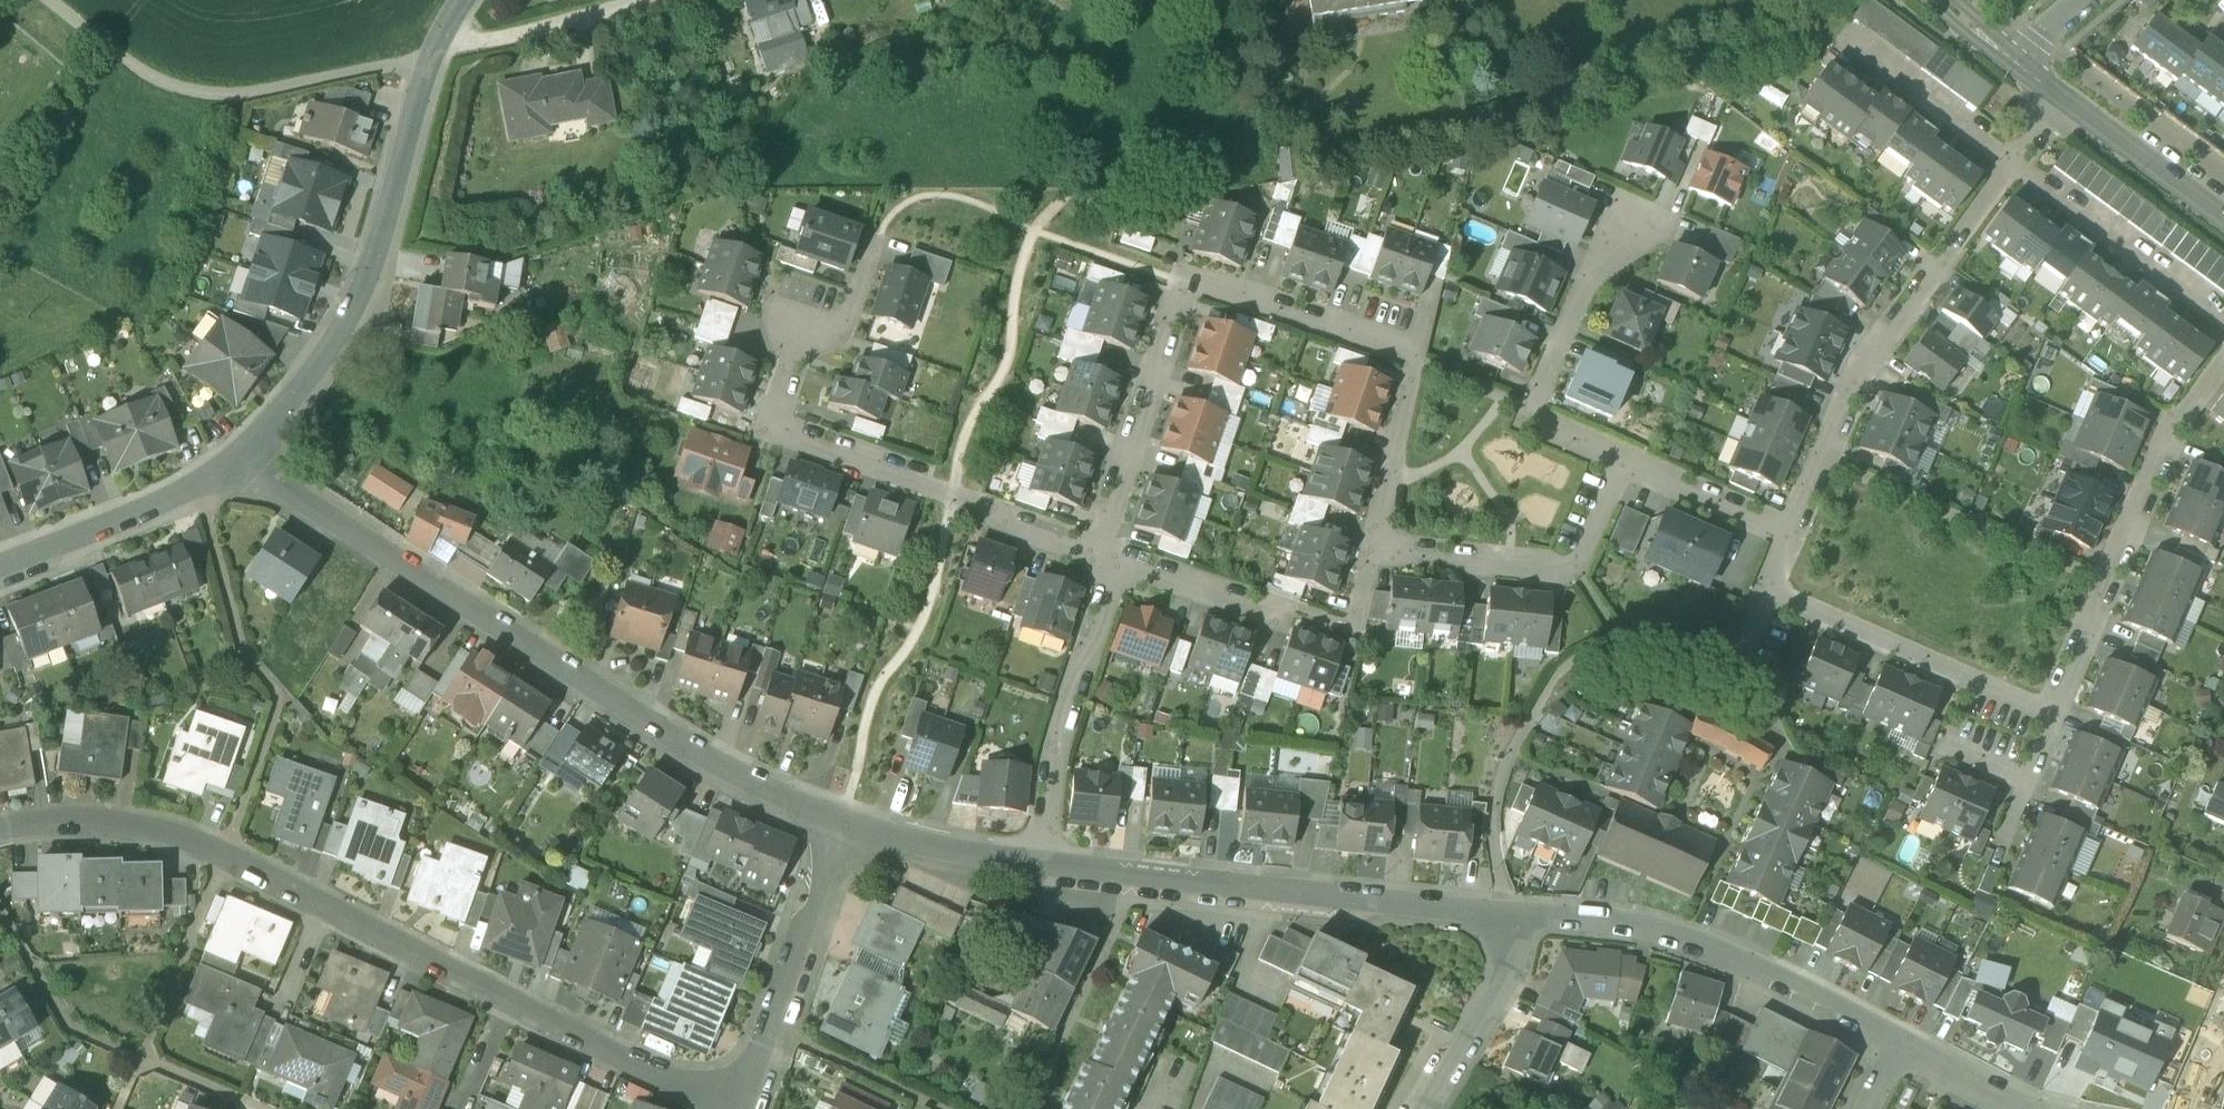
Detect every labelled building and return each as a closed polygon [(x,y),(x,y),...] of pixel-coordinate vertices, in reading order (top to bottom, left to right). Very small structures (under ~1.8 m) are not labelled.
[(765,18),(791,9),(790,5),(788,0),(744,0),(751,23),(765,18)] [(797,29),(812,23),(804,0),(790,5),(791,9),(797,29)] [(1317,45),(1345,40),(1341,15),(1378,9),(1380,17),(1405,13),(1403,6),(1424,2),(1423,0),(1310,0),(1317,45)] [(1922,70),(1938,49),(1871,0),(1864,0),(1850,18),(1922,70)] [(797,29),(791,9),(765,18),(773,42),(799,34),(797,29)] [(2131,49),(2153,66),(2177,34),(2155,17),(2131,49)] [(765,18),(751,23),(759,47),(773,42),(765,18)] [(759,47),(764,64),(804,51),(799,34),(773,42),(759,47)] [(2198,49),(2177,34),(2153,66),(2176,83),(2180,77),(2180,76),(2199,50),(2198,49)] [(2201,93),(2223,62),(2223,52),(2206,39),(2198,49),(2199,50),(2180,76),(2180,77),(2201,93)] [(2122,47),(2111,46),(2104,54),(2108,63),(2118,65),(2125,57),(2122,47)] [(1922,70),(1940,84),(1956,62),(1938,49),(1922,70)] [(808,61),(804,51),(764,64),(768,74),(808,61)] [(1940,84),(1958,97),(1974,76),(1956,62),(1940,84)] [(2223,109),(2223,108),(2223,62),(2201,93),(2223,109)] [(1878,157),(1883,151),(1882,150),(1907,116),(1908,115),(1880,95),(1874,102),(1827,67),(1797,108),(1846,144),(1851,137),(1878,157)] [(1992,89),(1974,76),(1958,97),(1976,111),(1992,89)] [(499,88),(510,142),(548,135),(546,122),(584,115),(585,115),(580,86),(578,77),(521,88),(520,84),(499,88)] [(2180,77),(2176,83),(2172,88),(2193,104),(2201,93),(2180,77)] [(584,115),(586,127),(613,122),(605,81),(580,86),(585,115),(584,115)] [(341,114),(349,90),(327,90),(321,108),(341,114)] [(341,114),(365,122),(373,98),(349,90),(341,114)] [(2201,93),(2193,104),(2215,120),(2223,109),(2201,93)] [(303,140),(364,159),(375,125),(365,122),(341,114),(321,108),(314,106),(310,120),(305,119),(304,124),(308,125),(303,140)] [(2215,120),(2223,127),(2223,109),(2215,120)] [(1922,126),(1907,116),(1882,150),(1883,151),(1909,170),(1909,171),(1930,143),(1936,137),(1933,135),(1933,134),(1922,126)] [(1696,141),(1704,123),(1691,118),(1683,136),(1696,141)] [(1717,128),(1704,123),(1696,141),(1709,146),(1717,128)] [(1631,166),(1664,180),(1673,160),(1681,142),(1648,128),(1640,147),(1631,144),(1623,162),(1631,166)] [(1942,152),(1930,143),(1909,171),(1909,170),(1902,179),(1913,186),(1911,189),(1925,199),(1954,161),(1942,152)] [(277,144),(273,158),(279,160),(284,146),(277,144)] [(288,162),(305,168),(309,155),(284,146),(279,160),(288,163),(288,162)] [(2054,168),(2064,176),(2080,154),(2069,146),(2054,168)] [(1278,151),(1282,182),(1293,180),(1289,149),(1278,151)] [(1689,190),(1730,208),(1746,171),(1705,153),(1689,190)] [(1472,158),(1454,154),(1451,168),(1468,172),(1472,158)] [(2064,176),(2075,183),(2091,162),(2080,154),(2064,176)] [(279,160),(273,158),(257,206),(272,211),(288,163),(279,160)] [(1673,160),(1664,180),(1677,186),(1685,165),(1673,160)] [(1966,170),(1954,161),(1925,199),(1940,210),(1942,208),(1952,215),(1979,179),(1966,170)] [(297,221),(331,232),(348,181),(305,168),(288,162),(288,163),(272,211),(272,213),(297,221)] [(1573,183),(1589,190),(1595,178),(1558,162),(1553,174),(1573,183)] [(2075,183),(2086,191),(2102,170),(2091,162),(2075,183)] [(1387,173),(1373,168),(1366,186),(1380,191),(1387,173)] [(2086,191),(2096,199),(2112,178),(2102,170),(2086,191)] [(1549,173),(1543,186),(1567,196),(1573,183),(1553,174),(1549,173)] [(2096,199),(2107,207),(2123,186),(2112,178),(2096,199)] [(1567,243),(1574,247),(1592,207),(1567,196),(1543,186),(1526,226),(1542,233),(1567,243)] [(2107,207),(2118,215),(2134,194),(2123,186),(2107,207)] [(2118,215),(2129,223),(2145,202),(2134,194),(2118,215)] [(769,201),(754,196),(748,212),(763,218),(769,201)] [(1185,222),(1201,228),(1210,203),(1193,197),(1185,222)] [(1991,248),(2005,258),(2034,220),(2022,211),(2009,201),(1982,238),(1993,245),(1991,248)] [(2129,223),(2140,231),(2156,210),(2145,202),(2129,223)] [(1210,203),(1201,228),(1248,244),(1256,219),(1210,203)] [(254,221),(292,233),(297,221),(272,213),(272,211),(257,206),(252,221),(254,221)] [(785,230),(800,235),(808,214),(793,209),(785,230)] [(1866,223),(1893,243),(1901,232),(1869,209),(1861,219),(1866,223)] [(2140,231),(2150,239),(2166,217),(2156,210),(2140,231)] [(1263,240),(1276,244),(1286,215),(1273,211),(1263,240)] [(817,262),(845,272),(858,231),(808,214),(800,235),(802,236),(797,253),(796,255),(817,262)] [(1301,220),(1286,215),(1276,244),(1290,250),(1297,230),(1301,220)] [(2150,239),(2161,247),(2177,226),(2166,217),(2150,239)] [(2031,274),(2037,265),(2058,237),(2046,229),(2034,220),(2005,258),(2020,269),(2022,267),(2031,274)] [(254,221),(249,235),(262,240),(263,239),(288,248),(293,234),(292,233),(254,221)] [(1348,248),(1351,237),(1354,230),(1328,221),(1322,239),(1348,248)] [(1858,233),(1845,252),(1883,280),(1904,251),(1893,243),(1866,223),(1858,233)] [(1832,242),(1845,252),(1858,233),(1846,224),(1832,242)] [(2161,247),(2172,255),(2188,234),(2177,226),(2161,247)] [(1239,269),(1248,244),(1201,228),(1192,253),(1239,269)] [(1702,254),(1729,266),(1740,241),(1712,229),(1702,254)] [(1281,277),(1306,285),(1322,239),(1297,230),(1290,250),(1281,277)] [(2037,265),(2065,286),(2086,258),(2091,251),(2089,249),(2078,241),(2063,230),(2058,237),(2037,265)] [(1120,243),(1150,253),(1154,241),(1125,231),(1120,243)] [(1370,279),(1395,288),(1411,241),(1386,232),(1383,241),(1371,277),(1370,279)] [(1538,265),(1545,248),(1537,245),(1508,233),(1500,250),(1513,256),(1513,254),(1538,265)] [(1542,233),(1537,245),(1545,248),(1561,256),(1567,243),(1542,233)] [(2172,255),(2183,263),(2198,241),(2188,234),(2172,255)] [(1368,236),(1366,242),(1356,272),(1371,277),(1383,241),(1368,236)] [(1341,267),(1356,272),(1366,242),(1351,237),(1348,248),(1341,267)] [(262,240),(253,270),(312,289),(315,280),(314,280),(321,259),(288,248),(263,239),(262,240)] [(1348,248),(1322,239),(1306,285),(1332,294),(1341,267),(1348,248)] [(1437,250),(1411,241),(1395,288),(1421,296),(1428,275),(1437,250)] [(2183,263),(2193,271),(2210,249),(2198,241),(2183,263)] [(716,242),(707,267),(754,283),(762,258),(716,242)] [(1428,275),(1444,281),(1451,250),(1438,246),(1437,250),(1428,275)] [(1657,283),(1699,301),(1715,265),(1673,247),(1657,283)] [(775,262),(813,275),(817,262),(796,255),(797,253),(780,248),(775,262)] [(2193,271),(2204,279),(2220,257),(2210,249),(2193,271)] [(1513,256),(1500,250),(1489,275),(1502,281),(1513,256)] [(926,282),(943,288),(951,264),(914,251),(906,274),(926,281),(926,282)] [(1862,308),(1883,280),(1845,252),(1824,280),(1856,304),(1862,308)] [(1075,259),(1060,254),(1055,269),(1069,274),(1075,259)] [(1497,291),(1546,313),(1562,276),(1546,269),(1547,268),(1538,265),(1513,254),(1513,256),(1502,281),(1497,291)] [(2215,287),(2223,275),(2223,260),(2220,257),(2204,279),(2215,287)] [(2011,281),(2020,269),(2005,258),(1996,270),(2011,281)] [(2066,303),(2081,314),(2109,276),(2097,267),(2097,266),(2086,258),(2065,286),(2059,294),(2068,301),(2066,303)] [(498,285),(499,284),(484,282),(487,266),(446,260),(441,293),(441,294),(464,297),(473,299),(472,306),(495,309),(498,285)] [(514,264),(501,269),(499,284),(498,285),(518,289),(521,271),(516,270),(514,264)] [(501,269),(487,266),(484,282),(499,284),(501,269)] [(1101,285),(1120,291),(1125,278),(1091,266),(1087,280),(1101,285)] [(745,309),(754,283),(707,267),(699,293),(745,309)] [(874,317),(910,330),(926,282),(926,281),(906,274),(890,269),(874,317)] [(253,270),(242,300),(268,309),(300,320),(308,299),(309,299),(312,289),(253,270)] [(2223,293),(2223,275),(2215,287),(2223,293)] [(2107,329),(2113,321),(2134,293),(2122,284),(2109,276),(2081,314),(2095,325),(2097,322),(2107,329)] [(1085,279),(1076,305),(1093,310),(1101,285),(1087,280),(1085,279)] [(1824,280),(1812,297),(1843,315),(1846,317),(1856,304),(1824,280)] [(1101,285),(1093,310),(1139,326),(1148,301),(1120,291),(1101,285)] [(2129,333),(2141,341),(2161,313),(2166,306),(2164,305),(2153,296),(2153,297),(2139,286),(2134,293),(2113,321),(2129,333)] [(462,305),(464,297),(441,294),(441,293),(419,289),(412,332),(439,336),(442,322),(459,325),(460,317),(461,310),(462,305)] [(1959,324),(1981,341),(1997,320),(1984,310),(1957,291),(1942,312),(1959,324)] [(1657,320),(1671,326),(1679,308),(1644,292),(1639,305),(1660,314),(1657,320)] [(1602,337),(1633,350),(1640,333),(1650,338),(1657,320),(1660,314),(1639,305),(1620,296),(1602,337)] [(462,305),(472,306),(473,299),(464,297),(462,305)] [(1837,329),(1843,315),(1812,297),(1804,315),(1837,329)] [(238,299),(233,313),(264,323),(268,309),(242,300),(238,299)] [(1485,320),(1511,331),(1519,315),(1482,299),(1474,317),(1484,321),(1485,320)] [(2016,317),(1992,299),(1984,310),(1997,320),(2009,328),(2016,317)] [(708,301),(703,313),(733,323),(737,311),(708,301)] [(1076,305),(1067,330),(1084,336),(1093,310),(1076,305)] [(1130,351),(1139,326),(1093,310),(1084,336),(1103,342),(1130,351)] [(1797,311),(1786,337),(1835,358),(1846,333),(1837,329),(1804,315),(1797,311)] [(729,336),(733,323),(703,313),(699,326),(729,336)] [(2142,359),(2156,370),(2185,331),(2173,322),(2161,313),(2141,341),(2134,350),(2144,357),(2142,359)] [(1252,336),(1270,342),(1274,329),(1237,316),(1232,329),(1252,336)] [(574,335),(568,320),(541,329),(550,355),(571,348),(567,338),(574,335)] [(1205,320),(1196,346),(1243,362),(1252,336),(1232,329),(1205,320)] [(1484,321),(1479,332),(1484,344),(1478,356),(1519,374),(1534,341),(1511,331),(1485,320),(1484,321)] [(2113,321),(2107,329),(2103,335),(2119,347),(2129,333),(2113,321)] [(220,323),(203,346),(253,383),(272,358),(270,357),(250,342),(225,324),(224,325),(220,323)] [(250,342),(270,357),(289,331),(265,323),(250,342)] [(1943,346),(1965,362),(1972,351),(1983,359),(1991,348),(1981,341),(1959,324),(1943,346)] [(724,349),(729,336),(699,326),(695,338),(724,349)] [(1067,330),(1062,344),(1098,356),(1103,342),(1084,336),(1067,330)] [(2197,340),(2185,331),(2156,370),(2171,381),(2173,378),(2183,386),(2210,349),(2197,340)] [(425,348),(437,349),(439,336),(412,332),(410,345),(419,347),(425,348)] [(1470,353),(1478,356),(1484,344),(1479,332),(1470,353)] [(1642,354),(1650,338),(1640,333),(1633,350),(1642,354)] [(1904,365),(1942,393),(1964,363),(1965,362),(1943,346),(1927,334),(1904,365)] [(1824,382),(1835,358),(1786,337),(1775,361),(1781,363),(1815,378),(1824,382)] [(1093,371),(1098,356),(1062,344),(1057,358),(1074,364),(1093,371)] [(235,408),(253,383),(203,346),(185,371),(235,408)] [(870,358),(907,371),(912,358),(874,346),(870,358)] [(1235,387),(1243,362),(1196,346),(1187,371),(1215,380),(1235,387)] [(710,348),(701,374),(748,390),(757,364),(710,348)] [(1608,376),(1625,383),(1633,365),(1596,348),(1589,365),(1609,373),(1608,376)] [(1343,367),(1363,374),(1368,360),(1338,350),(1334,364),(1343,367)] [(1965,362),(1964,363),(1977,374),(1986,362),(1983,359),(1972,351),(1965,362)] [(860,359),(851,384),(851,385),(885,396),(884,397),(897,401),(906,375),(860,359)] [(1565,398),(1612,419),(1627,384),(1625,383),(1608,376),(1609,373),(1589,365),(1581,361),(1565,398)] [(1781,363),(1776,376),(1801,387),(1809,390),(1815,378),(1781,363)] [(1074,364),(1066,390),(1112,405),(1121,380),(1093,371),(1074,364)] [(1343,367),(1334,393),(1382,409),(1390,384),(1363,374),(1343,367)] [(739,415),(748,390),(701,374),(693,399),(739,415)] [(1790,411),(1801,387),(1776,376),(1765,400),(1790,411)] [(2098,396),(2122,407),(2128,395),(2091,379),(2085,393),(2097,398),(2098,396)] [(876,422),(884,397),(885,396),(851,385),(851,384),(839,380),(830,406),(876,422)] [(1215,380),(1210,394),(1239,404),(1244,390),(1235,387),(1215,380)] [(1308,412),(1316,415),(1326,418),(1334,393),(1317,387),(1308,412)] [(157,399),(166,424),(180,418),(164,389),(151,394),(153,400),(157,399)] [(1104,431),(1112,405),(1066,390),(1057,415),(1076,421),(1104,431)] [(1932,420),(1944,425),(1950,411),(1934,404),(1916,390),(1908,408),(1932,419),(1932,420)] [(2097,398),(2085,393),(2082,391),(2071,417),(2086,423),(2097,398)] [(1373,434),(1382,409),(1334,393),(1326,418),(1346,425),(1373,434)] [(1235,419),(1239,404),(1210,394),(1205,409),(1225,416),(1235,419)] [(2223,426),(2223,394),(2209,415),(2223,426)] [(2097,398),(2086,423),(2135,444),(2147,418),(2122,407),(2098,396),(2097,398)] [(1883,397),(1871,425),(1920,446),(1932,420),(1932,419),(1908,408),(1883,397)] [(1759,398),(1749,422),(1798,443),(1808,419),(1790,411),(1765,400),(1759,398)] [(153,400),(126,411),(145,461),(176,449),(166,424),(157,399),(153,400)] [(1178,399),(1169,425),(1216,441),(1225,416),(1205,409),(1178,399)] [(677,412),(706,422),(711,410),(681,400),(677,412)] [(192,412),(199,424),(213,417),(208,409),(202,407),(192,412)] [(1035,424),(1042,426),(1071,436),(1076,421),(1057,415),(1040,409),(1035,424)] [(114,473),(145,461),(126,411),(98,422),(95,423),(104,448),(114,473)] [(95,415),(79,422),(91,453),(104,448),(95,423),(98,422),(95,415)] [(1316,415),(1311,429),(1341,439),(1346,425),(1326,418),(1316,415)] [(1240,421),(1235,419),(1225,416),(1216,441),(1232,446),(1240,421)] [(1739,445),(1749,422),(1736,416),(1726,439),(1739,445)] [(2086,423),(2071,417),(2061,442),(2063,443),(2075,448),(2086,423)] [(851,432),(881,442),(885,429),(856,419),(851,432)] [(1948,427),(1944,425),(1932,420),(1920,446),(1937,453),(1948,427)] [(93,458),(91,453),(79,422),(66,427),(80,463),(93,458)] [(1788,466),(1798,443),(1749,422),(1739,445),(1788,466)] [(2124,471),(2135,444),(2086,423),(2075,448),(2075,449),(2099,460),(2124,471)] [(1208,466),(1216,441),(1169,425),(1160,450),(1188,459),(1208,466)] [(1910,470),(1920,446),(1871,425),(1861,449),(1886,460),(1910,471),(1910,470)] [(1067,449),(1071,436),(1042,426),(1037,439),(1048,442),(1067,449)] [(1336,454),(1341,439),(1311,429),(1306,443),(1321,449),(1336,454)] [(731,492),(732,492),(737,477),(744,455),(692,437),(680,474),(696,480),(693,489),(712,495),(715,486),(731,492)] [(1739,445),(1726,439),(1716,462),(1729,468),(1739,445)] [(1223,471),(1232,446),(1216,441),(1208,466),(1217,470),(1223,471)] [(1048,442),(1039,468),(1086,483),(1094,458),(1067,449),(1048,442)] [(68,443),(39,454),(58,504),(87,493),(68,443)] [(2063,459),(2094,472),(2099,460),(2075,449),(2075,448),(2063,443),(2057,456),(2063,459)] [(1777,491),(1788,466),(1739,445),(1729,468),(1728,469),(1734,472),(1759,483),(1777,491)] [(1927,477),(1937,453),(1920,446),(1910,470),(1923,475),(1927,477)] [(1321,449),(1312,474),(1363,491),(1372,466),(1336,454),(1321,449)] [(29,515),(58,504),(39,454),(10,465),(29,515)] [(0,495),(13,490),(0,456),(0,494),(0,495)] [(2216,458),(2211,470),(2223,476),(2223,461),(2216,458)] [(1188,459),(1183,474),(1212,484),(1217,470),(1208,466),(1188,459)] [(2100,475),(2094,472),(2063,459),(2058,471),(2068,476),(2095,487),(2100,475)] [(1880,472),(1917,488),(1923,475),(1910,470),(1910,471),(1886,460),(1880,472)] [(2179,495),(2223,515),(2223,476),(2211,470),(2193,462),(2179,495)] [(778,501),(827,518),(839,482),(790,465),(784,483),(778,501)] [(1077,509),(1086,483),(1039,468),(1030,493),(1049,499),(1077,509)] [(377,471),(365,489),(397,510),(409,491),(377,471)] [(1729,484),(1754,495),(1759,483),(1734,472),(1729,484)] [(1208,497),(1212,484),(1183,474),(1178,487),(1197,493),(1208,497)] [(1250,481),(1234,474),(1229,487),(1245,494),(1250,481)] [(1354,516),(1363,491),(1312,474),(1304,499),(1327,507),(1354,516)] [(2068,476),(2056,502),(2101,522),(2113,495),(2095,487),(2068,476)] [(752,482),(737,477),(732,492),(731,492),(729,498),(745,503),(752,482)] [(1151,478),(1142,503),(1189,519),(1196,496),(1197,493),(1178,487),(1151,478)] [(759,517),(771,521),(778,501),(784,483),(772,479),(759,517)] [(1015,502),(1045,512),(1049,499),(1030,493),(1020,489),(1015,502)] [(853,543),(896,557),(913,507),(871,493),(868,501),(855,539),(853,543)] [(2223,519),(2223,515),(2179,495),(2164,528),(2183,536),(2211,549),(2223,519)] [(1189,519),(1202,523),(1204,524),(1212,502),(1196,496),(1189,519)] [(842,535),(855,539),(868,501),(855,497),(842,535)] [(1298,497),(1292,512),(1322,522),(1327,507),(1304,499),(1298,497)] [(2090,548),(2101,522),(2056,502),(2054,501),(2043,528),(2070,540),(2090,548)] [(1180,544),(1189,519),(1142,503),(1134,528),(1161,538),(1180,544)] [(425,553),(427,554),(435,533),(462,544),(463,544),(468,532),(472,522),(438,509),(437,510),(422,504),(408,542),(407,543),(426,553),(425,553)] [(1607,546),(1632,556),(1648,520),(1623,509),(1607,546)] [(1318,534),(1322,522),(1292,512),(1288,524),(1303,529),(1318,534)] [(1645,562),(1704,588),(1706,587),(1725,543),(1725,541),(1666,515),(1664,516),(1645,560),(1645,562)] [(1202,523),(1189,519),(1180,544),(1191,548),(1194,549),(1202,523)] [(2032,538),(2065,552),(2070,540),(2043,528),(2037,525),(2032,538)] [(740,536),(717,528),(710,547),(734,555),(740,536)] [(551,568),(561,553),(544,541),(541,545),(517,529),(509,541),(551,568)] [(1300,538),(1294,555),(1341,570),(1349,545),(1318,534),(1303,529),(1300,538)] [(182,536),(191,558),(204,553),(196,531),(182,536)] [(455,555),(466,562),(480,540),(468,532),(463,544),(462,544),(455,555)] [(455,555),(462,544),(435,533),(427,554),(447,567),(455,555)] [(1277,549),(1294,555),(1300,538),(1283,533),(1277,549)] [(2202,559),(2214,564),(2219,552),(2211,549),(2183,536),(2177,548),(2202,559)] [(286,587),(298,594),(317,564),(276,537),(250,578),(265,588),(268,583),(283,593),(286,587)] [(1157,550),(1187,560),(1191,548),(1180,544),(1161,538),(1157,550)] [(501,553),(480,540),(466,562),(487,575),(501,553)] [(530,604),(543,584),(553,569),(551,568),(509,541),(501,553),(487,575),(530,604)] [(963,592),(996,603),(1009,565),(1013,555),(979,544),(963,592)] [(561,553),(551,568),(553,569),(543,584),(552,590),(564,573),(577,581),(589,563),(565,547),(561,553)] [(2172,561),(2196,571),(2202,559),(2177,548),(2172,561)] [(166,557),(148,564),(161,600),(177,594),(179,599),(198,591),(182,549),(165,555),(166,557)] [(2154,553),(2143,577),(2192,598),(2203,574),(2196,571),(2172,561),(2154,553)] [(1332,596),(1341,570),(1294,555),(1286,580),(1304,586),(1332,596)] [(144,606),(161,600),(148,564),(128,572),(127,569),(111,575),(128,618),(146,611),(144,606)] [(996,603),(1014,609),(1025,579),(1027,571),(1009,565),(996,603)] [(90,571),(99,594),(111,589),(103,566),(90,571)] [(841,597),(846,579),(829,574),(824,592),(841,597)] [(1270,589),(1300,599),(1304,586),(1286,580),(1275,576),(1270,589)] [(2143,577),(2133,600),(2182,621),(2192,598),(2143,577)] [(1064,643),(1081,592),(1039,578),(1037,583),(1024,621),(1022,629),(1044,636),(1064,643)] [(1037,583),(1025,579),(1014,609),(1012,617),(1024,621),(1037,583)] [(1391,581),(1390,594),(1397,589),(1398,582),(1391,581)] [(1386,630),(1423,634),(1429,585),(1398,582),(1397,589),(1390,594),(1389,595),(1386,623),(1386,630)] [(80,585),(44,599),(63,648),(97,635),(99,635),(89,608),(80,585)] [(1455,588),(1429,585),(1423,634),(1457,638),(1460,604),(1460,603),(1454,602),(1455,588)] [(629,639),(635,641),(650,593),(627,586),(617,616),(611,637),(625,641),(629,639)] [(1462,589),(1455,588),(1454,602),(1460,603),(1462,589)] [(1483,643),(1514,646),(1519,595),(1496,592),(1495,600),(1488,599),(1487,607),(1483,643)] [(673,600),(650,593),(635,641),(641,642),(644,647),(657,651),(658,651),(663,634),(673,600)] [(1367,621),(1386,623),(1389,595),(1373,593),(1367,621)] [(361,657),(377,668),(412,614),(382,595),(360,628),(374,637),(361,657)] [(1543,598),(1519,595),(1514,646),(1542,649),(1545,649),(1550,606),(1542,605),(1543,598)] [(2205,603),(2192,598),(2182,621),(2194,627),(2205,603)] [(31,661),(63,648),(44,599),(11,611),(19,634),(30,661),(31,661)] [(2172,645),(2182,621),(2133,600),(2123,624),(2141,632),(2165,643),(2172,645)] [(97,635),(100,643),(116,637),(102,603),(89,608),(99,635),(97,635)] [(1456,644),(1469,646),(1473,606),(1460,604),(1457,638),(1456,644)] [(1469,646),(1482,647),(1483,643),(1487,607),(1473,606),(1469,646)] [(597,637),(610,641),(611,637),(617,616),(605,612),(597,637)] [(675,638),(672,650),(685,654),(690,637),(691,637),(697,616),(684,612),(675,638)] [(1155,665),(1166,636),(1168,627),(1155,623),(1156,618),(1141,613),(1140,617),(1126,613),(1113,651),(1155,665)] [(442,633),(412,614),(377,668),(386,674),(394,679),(407,658),(420,666),(442,633)] [(1545,654),(1558,655),(1562,616),(1549,614),(1545,654)] [(1188,666),(1213,675),(1229,629),(1204,620),(1188,666)] [(2184,651),(2194,627),(2182,621),(2172,645),(2184,651)] [(328,654),(340,661),(356,636),(344,628),(328,654)] [(1255,637),(1229,629),(1213,675),(1239,684),(1255,637)] [(1276,678),(1301,686),(1317,640),(1292,631),(1277,676),(1276,678)] [(2136,644),(2160,655),(2165,643),(2141,632),(2136,644)] [(2,640),(3,641),(14,669),(15,674),(33,667),(31,661),(30,661),(19,634),(2,640)] [(668,664),(672,650),(675,638),(663,634),(658,651),(657,651),(655,660),(668,664)] [(1060,652),(1064,643),(1044,636),(1041,645),(1043,650),(1056,654),(1060,652)] [(1152,673),(1165,678),(1168,671),(1178,642),(1178,640),(1166,636),(1155,665),(1152,673)] [(674,688),(704,697),(720,646),(691,637),(690,637),(685,654),(674,688)] [(1343,649),(1317,640),(1301,686),(1326,695),(1327,695),(1337,665),(1343,649)] [(14,669),(3,641),(0,643),(0,675),(14,669)] [(1797,686),(1838,704),(1852,671),(1857,659),(1816,641),(1797,686)] [(1168,671),(1180,676),(1190,646),(1178,642),(1168,671)] [(2136,659),(2155,667),(2160,655),(2136,644),(2130,657),(2136,659)] [(750,655),(720,646),(704,697),(734,706),(745,672),(750,655)] [(1542,649),(1514,646),(1512,660),(1540,663),(1542,649)] [(745,672),(757,676),(765,651),(752,647),(750,655),(745,672)] [(753,689),(766,693),(771,677),(772,677),(779,655),(765,651),(757,676),(753,689)] [(458,655),(438,685),(431,695),(442,703),(469,662),(458,655)] [(361,657),(352,670),(369,681),(377,668),(361,657)] [(469,718),(485,728),(513,684),(488,668),(490,666),(489,662),(483,658),(479,659),(475,666),(469,662),(442,703),(452,709),(452,717),(460,723),(468,719),(469,718)] [(2131,671),(2156,682),(2161,670),(2155,667),(2136,659),(2131,671)] [(2107,661),(2096,685),(2145,706),(2156,682),(2131,671),(2107,661)] [(1327,695),(1339,699),(1349,670),(1337,665),(1327,695)] [(1183,681),(1208,689),(1213,675),(1188,666),(1183,681)] [(1240,696),(1252,700),(1262,671),(1250,666),(1240,696)] [(386,674),(377,668),(369,681),(377,687),(386,674)] [(366,685),(369,681),(352,670),(351,670),(343,681),(351,686),(346,693),(356,700),(366,685)] [(1882,670),(1879,676),(1885,679),(1888,672),(1882,670)] [(1277,676),(1262,671),(1252,700),(1267,705),(1270,695),(1276,678),(1277,676)] [(1836,708),(1848,713),(1861,684),(1864,676),(1852,671),(1838,704),(1836,708)] [(425,705),(431,695),(438,685),(417,672),(404,692),(425,705)] [(1861,717),(1890,729),(1910,682),(1903,679),(1888,672),(1885,679),(1879,676),(1873,690),(1861,717)] [(837,710),(851,714),(863,678),(848,673),(843,689),(843,690),(837,710)] [(383,695),(394,679),(386,674),(377,687),(369,681),(366,685),(383,695)] [(797,675),(794,684),(795,684),(782,727),(804,733),(820,682),(797,675)] [(1234,698),(1239,684),(1213,675),(1208,689),(1234,698)] [(779,735),(782,727),(795,684),(794,684),(772,677),(771,677),(766,693),(755,728),(779,735)] [(1270,695),(1295,703),(1301,686),(1276,678),(1270,695)] [(1120,693),(1104,681),(1092,697),(1108,709),(1120,693)] [(843,689),(820,682),(804,733),(828,741),(837,710),(843,690),(843,689)] [(1917,685),(1910,682),(1890,729),(1918,741),(1928,719),(1936,701),(1929,698),(1932,691),(1917,685)] [(550,708),(513,684),(485,728),(504,740),(502,743),(506,746),(508,743),(522,751),(523,750),(537,728),(542,721),(550,708)] [(1845,721),(1857,726),(1861,717),(1873,690),(1861,684),(1848,713),(1845,721)] [(2139,719),(2145,706),(2096,685),(2086,709),(2105,718),(2124,726),(2134,730),(2139,719)] [(1326,695),(1301,686),(1295,703),(1295,706),(1319,714),(1326,695)] [(425,705),(404,692),(402,690),(393,703),(416,718),(425,705)] [(1939,694),(1932,691),(1929,698),(1936,701),(1939,694)] [(900,737),(913,742),(921,717),(922,717),(927,705),(913,700),(900,737)] [(287,710),(301,726),(310,718),(296,702),(287,710)] [(1394,707),(1379,705),(1377,723),(1392,725),(1394,707)] [(1642,706),(1633,727),(1683,748),(1688,736),(1685,735),(1689,726),(1642,706)] [(2145,706),(2139,719),(2156,726),(2162,713),(2145,706)] [(65,713),(61,749),(80,752),(85,716),(65,713)] [(1689,734),(1710,742),(1718,722),(1697,714),(1689,734)] [(1434,717),(1418,715),(1417,729),(1432,731),(1434,717)] [(57,777),(119,785),(124,750),(128,724),(128,722),(85,716),(80,752),(61,749),(57,777)] [(904,767),(925,775),(942,724),(922,717),(921,717),(913,742),(904,767)] [(168,785),(199,796),(203,784),(222,791),(231,765),(242,734),(197,718),(181,763),(176,761),(168,785)] [(2099,730),(2119,738),(2124,726),(2105,718),(2099,730)] [(1912,755),(1924,761),(1940,724),(1928,719),(1918,741),(1913,754),(1912,755)] [(560,733),(542,721),(537,728),(556,740),(560,733)] [(1737,732),(1718,722),(1710,742),(1762,771),(1772,752),(1755,742),(1737,732)] [(25,732),(29,754),(42,752),(37,724),(23,727),(24,732),(25,732)] [(124,750),(140,753),(144,726),(128,724),(124,750)] [(963,731),(942,724),(925,775),(946,782),(963,731)] [(1154,727),(1138,725),(1136,740),(1152,742),(1154,727)] [(560,733),(556,740),(546,755),(562,765),(566,759),(581,736),(565,726),(560,733)] [(2085,738),(2122,754),(2127,742),(2119,738),(2099,730),(2090,726),(2085,738)] [(2134,730),(2124,726),(2119,738),(2127,742),(2129,743),(2134,730)] [(1633,727),(1625,747),(1674,768),(1683,748),(1633,727)] [(541,763),(546,755),(556,740),(537,728),(523,750),(541,763)] [(1884,742),(1913,754),(1918,741),(1890,729),(1884,742)] [(1373,731),(1356,731),(1355,751),(1372,751),(1373,731)] [(34,787),(29,754),(25,732),(24,732),(0,736),(0,793),(34,787)] [(583,779),(601,790),(624,754),(603,740),(600,743),(583,732),(581,736),(566,759),(587,773),(583,779)] [(1213,750),(1216,751),(1229,752),(1231,735),(1215,733),(1213,750)] [(2075,734),(2063,762),(2110,783),(2122,754),(2085,738),(2075,734)] [(1231,735),(1229,752),(1246,754),(1247,737),(1231,735)] [(1625,747),(1616,768),(1665,789),(1674,768),(1625,747)] [(1213,778),(1226,779),(1229,752),(1216,751),(1213,778)] [(546,755),(541,763),(538,768),(553,778),(562,765),(546,755)] [(355,757),(350,772),(364,781),(372,767),(355,757)] [(562,765),(583,779),(587,773),(566,759),(562,765)] [(979,808),(1023,813),(1028,769),(1014,768),(1014,762),(999,761),(998,766),(984,765),(982,780),(979,808)] [(1782,762),(1772,783),(1821,805),(1831,784),(1811,776),(1782,762)] [(2097,811),(2110,783),(2063,762),(2050,791),(2073,800),(2097,811)] [(1831,784),(1840,788),(1845,776),(1817,763),(1811,776),(1831,784)] [(275,837),(311,850),(320,823),(334,783),(278,764),(270,790),(289,796),(275,837)] [(1595,781),(1608,786),(1615,769),(1602,764),(1595,781)] [(222,791),(235,795),(243,770),(231,765),(222,791)] [(1129,805),(1129,800),(1133,770),(1119,768),(1118,780),(1116,804),(1129,805)] [(1153,768),(1152,782),(1178,785),(1180,771),(1153,768)] [(1656,810),(1665,789),(1616,768),(1615,769),(1608,786),(1607,789),(1656,810)] [(1133,770),(1129,800),(1143,802),(1146,771),(1133,769),(1133,770)] [(1944,830),(1945,830),(1966,782),(1940,770),(1935,782),(1924,807),(1919,819),(1920,820),(1944,830)] [(1206,774),(1180,771),(1178,785),(1205,788),(1206,774)] [(653,840),(665,822),(671,811),(675,806),(682,795),(647,773),(622,810),(634,818),(630,825),(653,840)] [(1069,823),(1113,827),(1116,804),(1118,780),(1074,775),(1069,823)] [(1271,795),(1273,778),(1247,775),(1245,792),(1271,795)] [(952,805),(979,808),(982,780),(962,777),(952,805)] [(1912,801),(1924,807),(1935,782),(1923,777),(1912,801)] [(1209,809),(1222,811),(1226,779),(1213,778),(1209,809)] [(1273,778),(1271,795),(1298,798),(1300,781),(1273,778)] [(1239,781),(1226,779),(1222,811),(1236,812),(1239,781)] [(1296,819),(1321,822),(1326,802),(1329,784),(1300,781),(1298,798),(1296,819)] [(1146,831),(1173,834),(1178,785),(1152,782),(1146,831)] [(1993,793),(1966,782),(1945,830),(1972,842),(1978,828),(1993,793)] [(1772,783),(1763,804),(1812,826),(1821,805),(1772,783)] [(1393,804),(1394,787),(1369,784),(1367,802),(1393,804)] [(2217,784),(2206,808),(2223,816),(2223,787),(2217,784)] [(1205,788),(1178,785),(1173,834),(1199,837),(1205,788)] [(1393,804),(1390,830),(1403,832),(1406,804),(1408,787),(1395,786),(1394,787),(1393,804)] [(1512,810),(1524,816),(1535,791),(1522,786),(1512,810)] [(1515,836),(1536,845),(1557,796),(1536,787),(1535,791),(1524,816),(1515,836)] [(1471,813),(1472,803),(1473,794),(1447,791),(1445,810),(1471,813)] [(1239,841),(1266,844),(1271,795),(1245,792),(1239,841)] [(1298,798),(1271,795),(1266,844),(1293,847),(1296,819),(1298,798)] [(1578,805),(1557,796),(1536,845),(1556,854),(1578,805)] [(1335,852),(1361,855),(1367,802),(1341,799),(1340,803),(1340,808),(1338,808),(1337,812),(1339,813),(1338,828),(1335,852)] [(2067,813),(2092,823),(2097,811),(2073,800),(2067,813)] [(1596,854),(1691,896),(1715,843),(1619,801),(1609,824),(1598,848),(1596,854)] [(1906,807),(1892,801),(1884,820),(1897,826),(1906,807)] [(1326,802),(1321,822),(1320,826),(1338,828),(1339,813),(1337,812),(1338,808),(1340,808),(1340,803),(1326,802)] [(1393,804),(1367,802),(1361,855),(1387,857),(1390,830),(1393,804)] [(1468,840),(1481,841),(1484,824),(1488,805),(1472,803),(1471,813),(1468,840)] [(1762,803),(1753,823),(1804,846),(1813,826),(1812,826),(1763,804),(1762,803)] [(1419,805),(1406,804),(1403,832),(1402,837),(1416,839),(1419,807),(1419,805)] [(368,879),(388,886),(399,854),(401,847),(394,845),(379,840),(388,815),(360,805),(351,829),(341,860),(357,865),(355,871),(369,875),(368,879)] [(1599,814),(1578,805),(1556,854),(1577,863),(1586,843),(1597,818),(1599,814)] [(684,809),(675,806),(671,811),(681,815),(684,809)] [(1413,860),(1439,863),(1445,810),(1419,807),(1416,839),(1413,860)] [(678,853),(690,858),(707,819),(684,809),(681,815),(676,829),(673,834),(684,839),(678,853)] [(1471,813),(1445,810),(1439,863),(1465,866),(1468,840),(1471,813)] [(681,815),(671,811),(665,822),(676,829),(681,815)] [(2085,835),(2095,839),(2100,827),(2092,823),(2067,813),(2063,811),(2058,823),(2085,835)] [(742,880),(773,892),(788,855),(772,849),(777,837),(723,814),(720,823),(712,842),(717,844),(751,859),(742,880)] [(379,840),(394,845),(402,820),(388,815),(379,840)] [(2040,815),(2024,852),(2068,872),(2085,835),(2058,823),(2040,815)] [(707,818),(707,819),(690,858),(708,866),(717,844),(712,842),(720,823),(707,818)] [(1586,843),(1598,848),(1609,824),(1597,818),(1586,843)] [(1944,830),(1920,820),(1915,833),(1939,843),(1944,830)] [(311,850),(323,854),(332,827),(320,823),(311,850)] [(333,823),(332,827),(323,854),(341,860),(351,829),(333,823)] [(1744,844),(1745,844),(1794,866),(1795,867),(1804,846),(1753,823),(1744,844)] [(1315,850),(1335,852),(1338,828),(1320,826),(1315,850)] [(1967,853),(1979,858),(1990,833),(1978,828),(1972,842),(1967,853)] [(2101,842),(2095,839),(2085,835),(2068,872),(2085,879),(2101,842)] [(1745,844),(1736,864),(1785,886),(1794,866),(1745,844)] [(445,850),(439,868),(452,872),(459,854),(445,850)] [(2052,908),(2068,872),(2024,852),(2007,889),(2052,908)] [(388,886),(400,890),(410,858),(399,854),(388,886)] [(462,921),(463,921),(473,893),(483,863),(459,854),(452,872),(439,868),(424,863),(411,902),(445,913),(444,915),(462,921)] [(79,914),(79,910),(79,866),(78,860),(38,861),(38,874),(39,902),(39,915),(79,914)] [(1776,907),(1785,886),(1736,864),(1727,885),(1730,887),(1740,891),(1760,901),(1771,905),(1776,907)] [(118,865),(79,866),(79,910),(119,909),(118,870),(118,865)] [(592,874),(571,865),(564,884),(584,892),(592,874)] [(1978,891),(1990,896),(2000,871),(1988,866),(1978,891)] [(160,869),(118,870),(119,909),(120,915),(161,914),(161,909),(160,883),(160,869)] [(11,874),(12,902),(39,902),(38,874),(11,874)] [(161,909),(173,909),(172,882),(160,883),(161,909)] [(185,882),(172,882),(173,909),(186,909),(185,882)] [(1712,901),(1722,905),(1730,887),(1727,885),(1720,882),(1712,901)] [(520,883),(514,902),(518,903),(517,907),(530,911),(534,899),(532,898),(534,893),(542,896),(544,891),(520,883)] [(698,899),(702,901),(706,889),(695,885),(689,897),(697,901),(698,899)] [(702,901),(730,913),(734,901),(706,889),(702,901)] [(900,889),(889,912),(920,928),(950,942),(961,918),(900,889)] [(2187,889),(2183,897),(2208,908),(2211,900),(2187,889)] [(1732,910),(1752,919),(1760,901),(1740,891),(1732,910)] [(2000,901),(1990,896),(1978,891),(1969,907),(1991,918),(2000,901)] [(475,931),(480,918),(487,897),(473,893),(463,921),(462,921),(461,926),(475,931)] [(505,954),(538,966),(550,932),(550,931),(560,903),(542,896),(534,893),(532,898),(534,899),(530,911),(517,907),(518,903),(514,902),(500,897),(500,899),(492,922),(483,949),(504,956),(505,954)] [(488,895),(487,897),(480,918),(492,922),(500,899),(488,895)] [(217,927),(227,902),(215,897),(204,922),(217,927)] [(2170,940),(2207,956),(2213,942),(2210,941),(2222,915),(2209,909),(2209,908),(2208,908),(2183,897),(2174,917),(2179,919),(2170,940)] [(682,938),(702,946),(719,953),(711,975),(736,985),(738,986),(763,926),(730,913),(702,901),(698,899),(697,901),(682,938)] [(237,946),(275,962),(289,927),(228,901),(227,902),(217,927),(206,952),(230,962),(230,961),(237,946)] [(902,968),(920,928),(889,912),(873,905),(853,945),(862,949),(902,968)] [(1762,923),(1773,928),(1781,910),(1776,907),(1771,905),(1762,923)] [(1824,955),(1845,965),(1869,917),(1848,907),(1844,915),(1826,951),(1824,955)] [(1814,945),(1826,951),(1844,915),(1832,909),(1823,928),(1814,945)] [(586,923),(612,934),(617,922),(591,910),(586,923)] [(1791,914),(1781,910),(1773,928),(1783,932),(1791,914)] [(984,919),(968,912),(957,934),(974,941),(984,919)] [(996,928),(1028,940),(1033,924),(1001,913),(996,928)] [(1889,928),(1869,917),(1845,965),(1865,976),(1867,972),(1886,935),(1889,928)] [(2165,938),(2170,940),(2179,919),(2174,917),(2165,938)] [(1792,936),(1802,941),(1810,923),(1800,918),(1792,936)] [(644,933),(617,922),(612,934),(639,945),(644,933)] [(574,995),(585,1000),(612,934),(586,923),(572,956),(562,981),(563,981),(578,987),(574,995)] [(1823,928),(1810,923),(1802,941),(1813,946),(1814,945),(1823,928)] [(1051,930),(1033,924),(1028,940),(1044,945),(1051,930)] [(1921,928),(1915,941),(1932,949),(1938,937),(1921,928)] [(1287,929),(1281,942),(1294,948),(1306,953),(1311,941),(1287,929)] [(1033,1023),(1053,1032),(1093,945),(1051,930),(1044,945),(1012,1013),(1033,1023)] [(538,966),(551,970),(558,950),(563,937),(550,932),(538,966)] [(639,945),(612,934),(585,1000),(596,1005),(600,996),(614,1003),(615,1003),(628,973),(639,945)] [(1867,972),(1879,978),(1898,941),(1886,935),(1867,972)] [(1122,976),(1130,980),(1172,1000),(1194,1011),(1213,971),(1205,967),(1141,936),(1140,938),(1122,976)] [(1258,961),(1270,966),(1281,942),(1270,936),(1258,961)] [(1338,1013),(1340,1008),(1359,968),(1363,961),(1313,937),(1311,941),(1306,953),(1294,978),(1288,990),(1290,991),(1295,982),(1312,990),(1308,999),(1338,1013)] [(1942,939),(1936,951),(1952,960),(1959,948),(1942,939)] [(1889,988),(1910,998),(1934,950),(1932,949),(1915,941),(1913,940),(1910,947),(1891,984),(1889,988)] [(1910,947),(1898,941),(1879,978),(1891,984),(1910,947)] [(1294,948),(1281,942),(1270,966),(1282,972),(1294,948)] [(1213,971),(1228,978),(1239,955),(1216,944),(1205,967),(1213,971)] [(691,972),(708,979),(711,975),(719,953),(702,946),(691,972)] [(1306,953),(1294,948),(1282,972),(1294,978),(1306,953)] [(862,949),(853,969),(895,989),(875,1031),(887,1037),(885,1042),(896,1047),(904,1030),(905,1029),(904,1025),(902,1024),(895,1020),(907,995),(900,992),(899,974),(902,968),(862,949)] [(572,956),(558,950),(551,970),(549,978),(562,983),(563,981),(562,981),(572,956)] [(1936,951),(1934,950),(1910,998),(1930,1009),(1932,1005),(1950,969),(1955,961),(1952,960),(1936,951)] [(202,967),(233,980),(239,965),(230,961),(230,962),(206,952),(200,966),(202,967)] [(1565,1008),(1574,1013),(1581,997),(1614,1001),(1615,999),(1619,958),(1620,956),(1597,954),(1596,958),(1563,954),(1552,978),(1558,980),(1549,999),(1548,1000),(1565,1008)] [(334,1020),(364,1033),(375,1008),(387,978),(335,956),(321,989),(343,999),(334,1020)] [(1615,999),(1623,1000),(1630,968),(1631,969),(1632,960),(1619,958),(1615,999)] [(672,964),(655,1004),(673,1012),(690,972),(672,964)] [(1972,992),(1978,995),(1978,994),(2000,1004),(2003,998),(1999,997),(2006,972),(1997,969),(1998,969),(1989,966),(1983,965),(1982,970),(1981,970),(1977,984),(1973,991),(1972,992)] [(1412,993),(1386,1047),(1391,1049),(1419,991),(1365,966),(1364,970),(1412,993)] [(204,1045),(242,1061),(261,1016),(248,1010),(257,991),(233,980),(202,967),(186,1003),(189,1004),(217,1016),(206,1042),(204,1045)] [(1364,970),(1359,968),(1340,1008),(1344,1010),(1359,1017),(1352,1033),(1350,1036),(1384,1052),(1386,1047),(1412,993),(1364,970)] [(1623,1000),(1635,1003),(1644,972),(1631,969),(1630,968),(1623,1000)] [(877,1058),(885,1042),(887,1037),(875,1031),(895,989),(853,969),(852,969),(831,1014),(834,1015),(825,1033),(877,1058)] [(1932,1005),(1944,1011),(1960,978),(1962,975),(1950,969),(1932,1005)] [(706,1057),(734,990),(708,979),(691,972),(690,972),(673,1012),(655,1004),(644,1031),(706,1057)] [(613,1005),(627,1010),(633,995),(640,978),(628,973),(615,1003),(614,1003),(613,1005)] [(736,985),(711,975),(708,979),(734,990),(736,985)] [(1709,1028),(1710,1028),(1715,1013),(1723,988),(1681,975),(1669,1015),(1709,1028)] [(1943,1014),(1958,1021),(1960,1018),(1959,1018),(1972,992),(1973,991),(1977,984),(1960,978),(1944,1011),(1943,1014)] [(1130,980),(1124,992),(1166,1013),(1172,1000),(1130,980)] [(1290,991),(1308,999),(1312,990),(1295,982),(1290,991)] [(0,1000),(0,1020),(13,1043),(37,1029),(15,991),(0,1000)] [(400,991),(390,1014),(389,1018),(402,1024),(414,997),(400,991)] [(1002,1029),(1005,1024),(1010,1012),(966,991),(958,1009),(1002,1029)] [(1124,992),(1087,1069),(1129,1089),(1166,1013),(1124,992)] [(1221,1020),(1230,1024),(1241,1000),(1230,994),(1218,1019),(1221,1020)] [(2003,998),(2000,1004),(1978,994),(1978,995),(1967,1021),(1980,1027),(1977,1033),(1985,1036),(1988,1043),(1994,1046),(2002,1043),(2023,1052),(2030,1035),(2036,1038),(2044,1021),(2024,1012),(2026,1008),(2023,1000),(2011,995),(2003,998)] [(655,1004),(633,995),(627,1010),(622,1022),(644,1031),(655,1004)] [(1543,996),(1538,1008),(1560,1018),(1565,1008),(1548,1000),(1549,999),(1543,996)] [(424,1033),(410,1068),(445,1083),(471,1021),(414,997),(402,1024),(424,1033)] [(2045,1014),(2046,1015),(2070,1025),(2077,1008),(2052,997),(2045,1014)] [(1233,1025),(1242,1030),(1253,1005),(1241,1000),(1230,1024),(1233,1025)] [(2104,1000),(2097,1014),(2118,1023),(2125,1010),(2104,1000)] [(217,1016),(189,1004),(183,1018),(199,1024),(194,1037),(206,1042),(217,1016)] [(1244,1031),(1254,1035),(1265,1011),(1253,1005),(1242,1030),(1244,1031)] [(2077,1008),(2070,1025),(2064,1037),(2084,1045),(2097,1014),(2078,1005),(2077,1008)] [(380,1040),(389,1018),(390,1014),(375,1008),(364,1033),(380,1040)] [(1555,1027),(1560,1018),(1538,1008),(1532,1018),(1542,1023),(1543,1021),(1555,1027)] [(1347,1031),(1352,1033),(1359,1017),(1344,1010),(1341,1017),(1351,1022),(1347,1031)] [(1741,1052),(1794,1078),(1834,1099),(1856,1056),(1762,1010),(1753,1028),(1741,1052)] [(1277,1017),(1265,1011),(1254,1035),(1256,1036),(1266,1041),(1277,1017)] [(1012,1013),(1010,1012),(1005,1024),(1027,1035),(1033,1023),(1012,1013)] [(1721,1042),(1729,1017),(1715,1013),(1710,1028),(1709,1028),(1706,1038),(1721,1042)] [(2096,1067),(2148,1090),(2168,1045),(2147,1036),(2142,1048),(2113,1035),(2118,1023),(2097,1014),(2084,1045),(2074,1068),(2092,1076),(2096,1067)] [(2057,1054),(2064,1037),(2070,1025),(2046,1015),(2044,1021),(2036,1038),(2043,1041),(2040,1047),(2057,1054)] [(242,1061),(257,1067),(266,1047),(275,1025),(276,1022),(261,1016),(242,1061)] [(1729,1016),(1729,1017),(1721,1042),(1741,1052),(1753,1028),(1729,1016)] [(13,1043),(0,1020),(0,1051),(13,1043)] [(1210,1043),(1222,1048),(1233,1025),(1230,1024),(1221,1020),(1210,1043)] [(1525,1076),(1541,1084),(1552,1060),(1577,1072),(1586,1053),(1565,1044),(1569,1034),(1555,1027),(1543,1021),(1542,1023),(1535,1037),(1522,1031),(1510,1057),(1505,1068),(1524,1077),(1525,1076)] [(2153,1022),(2147,1036),(2168,1045),(2174,1032),(2153,1022)] [(2147,1036),(2118,1023),(2113,1035),(2142,1048),(2147,1036)] [(278,1052),(287,1030),(275,1025),(266,1047),(278,1052)] [(1222,1048),(1234,1054),(1244,1031),(1242,1030),(1233,1025),(1222,1048)] [(323,1108),(331,1108),(342,1084),(351,1064),(353,1058),(338,1052),(337,1054),(326,1049),(326,1047),(287,1030),(278,1052),(269,1072),(270,1073),(288,1081),(295,1084),(298,1079),(313,1085),(311,1089),(312,1089),(307,1102),(323,1108)] [(1234,1054),(1245,1059),(1256,1036),(1254,1035),(1244,1031),(1234,1054)] [(1245,1059),(1256,1064),(1267,1042),(1266,1041),(1256,1036),(1245,1059)] [(1384,1052),(1350,1036),(1348,1040),(1316,1108),(1373,1108),(1395,1062),(1397,1058),(1384,1052)] [(1311,1105),(1316,1108),(1348,1040),(1343,1037),(1311,1105)] [(1256,1064),(1268,1070),(1279,1047),(1267,1042),(1256,1064)] [(0,1051),(0,1072),(23,1058),(13,1043),(0,1051)] [(278,1052),(266,1047),(257,1067),(255,1071),(268,1076),(270,1073),(269,1072),(278,1052)] [(1290,1053),(1279,1047),(1268,1070),(1280,1075),(1290,1053)] [(81,1056),(69,1048),(47,1062),(67,1076),(81,1056)] [(572,1081),(576,1073),(518,1049),(505,1081),(514,1085),(537,1095),(532,1108),(561,1108),(572,1081)] [(445,1083),(410,1068),(386,1058),(375,1084),(404,1097),(399,1108),(435,1108),(446,1083),(445,1083)] [(1373,1108),(1378,1108),(1399,1064),(1395,1062),(1373,1108)] [(351,1064),(342,1084),(352,1088),(361,1068),(351,1064)] [(1129,1089),(1087,1069),(1083,1067),(1062,1108),(1119,1108),(1129,1089)] [(1208,1101),(1220,1107),(1231,1084),(1218,1078),(1208,1101)] [(1834,1099),(1794,1078),(1778,1108),(1829,1108),(1834,1099)] [(284,1092),(307,1102),(312,1089),(311,1089),(313,1085),(298,1079),(295,1084),(288,1081),(284,1092)] [(42,1108),(45,1108),(58,1088),(47,1081),(42,1082),(32,1098),(33,1103),(42,1108)] [(585,1086),(572,1081),(561,1108),(575,1108),(585,1086)] [(979,1081),(969,1100),(988,1108),(991,1108),(1000,1092),(979,1081)] [(835,1097),(860,1108),(889,1108),(891,1105),(843,1082),(835,1097)] [(1231,1084),(1220,1107),(1225,1108),(1233,1108),(1242,1090),(1231,1084)] [(519,1108),(532,1108),(537,1095),(514,1085),(506,1103),(519,1108)] [(585,1086),(575,1108),(590,1108),(597,1092),(585,1086)] [(45,1108),(94,1108),(59,1087),(58,1088),(45,1108)] [(1242,1090),(1233,1108),(1247,1108),(1254,1095),(1242,1090)] [(597,1092),(590,1108),(604,1108),(609,1097),(597,1092)] [(1603,1092),(1587,1107),(1589,1108),(1620,1108),(1603,1092)] [(1254,1095),(1247,1108),(1261,1108),(1265,1100),(1254,1095)] [(830,1108),(860,1108),(835,1097),(830,1108)] [(33,1103),(28,1100),(23,1108),(42,1108),(33,1103)] [(1220,1107),(1208,1101),(1204,1108),(1219,1108),(1220,1107)]
